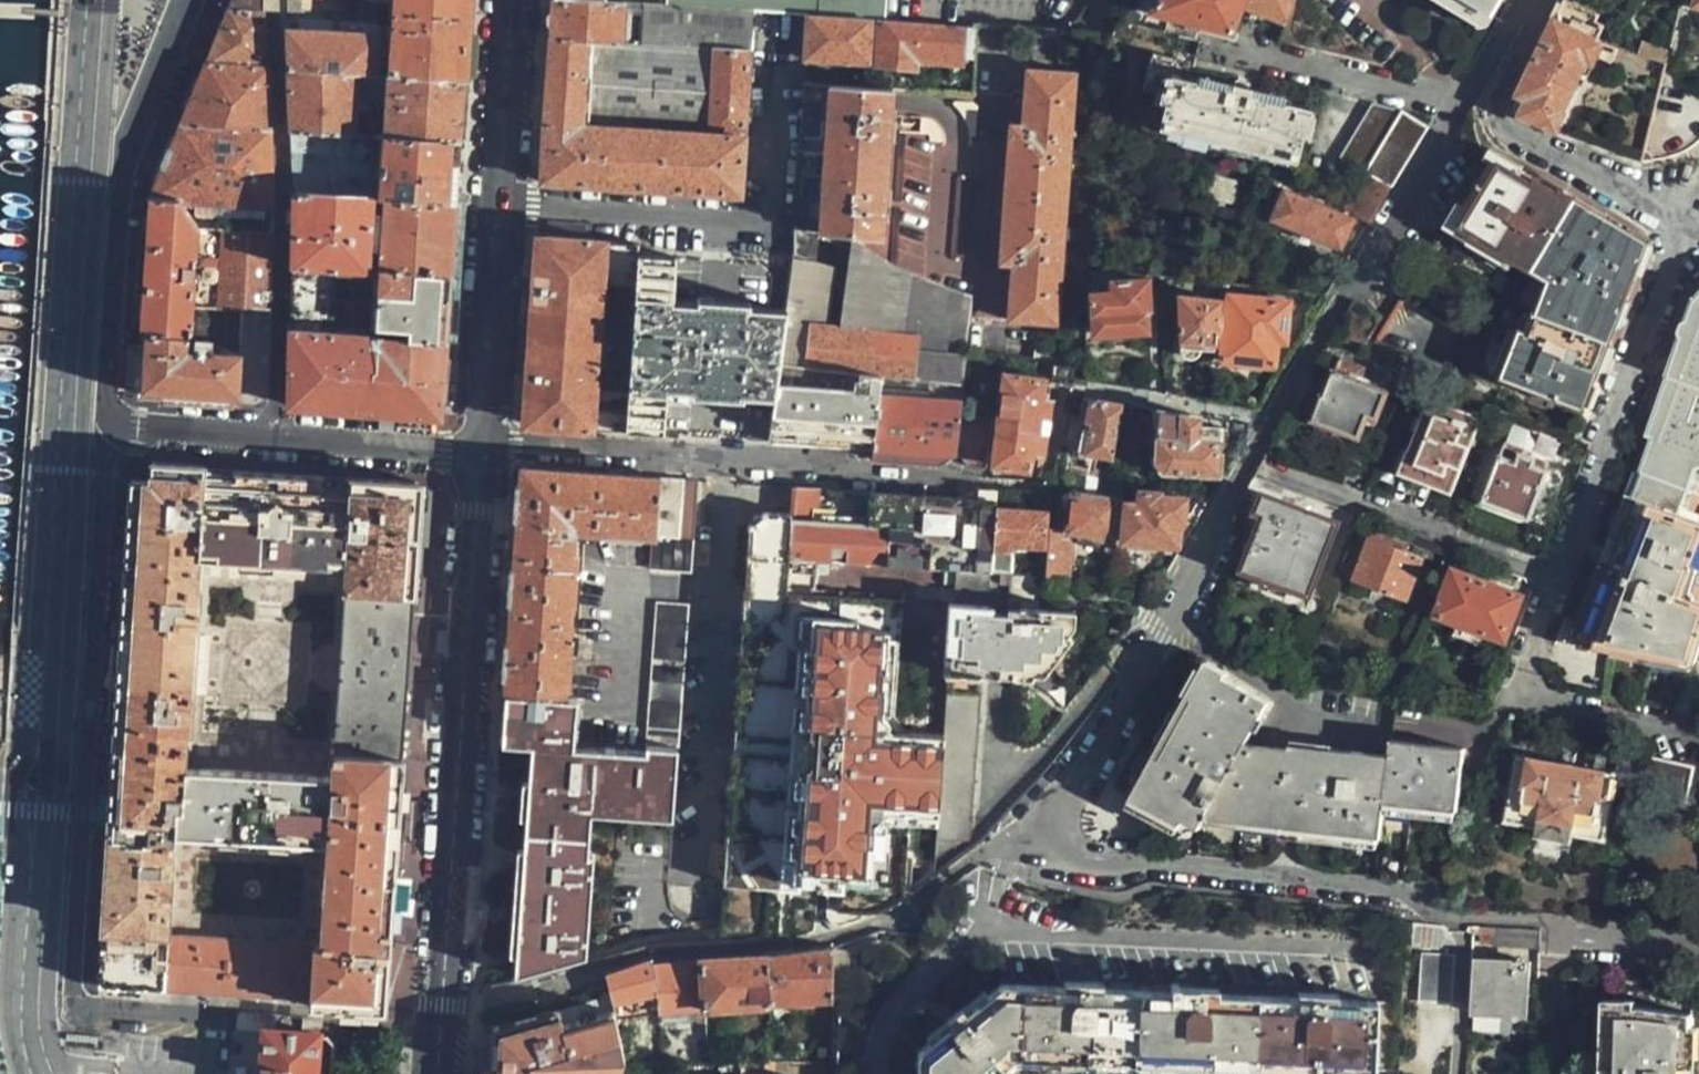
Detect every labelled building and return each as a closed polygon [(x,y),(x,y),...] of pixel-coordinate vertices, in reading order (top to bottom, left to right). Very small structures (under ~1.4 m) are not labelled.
[(259,12),(259,0),(228,0),(222,12),(259,12)] [(348,1),(347,10),(368,11),(369,0),(333,0),(348,1)] [(468,0),(369,0),(368,11),(374,11),(372,2),(389,4),(389,16),(394,17),(393,26),(388,26),(388,39),(392,39),(390,77),(463,81),(467,26),(468,0)] [(550,38),(619,43),(622,2),(605,1),(594,0),(553,0),(552,7),(550,38)] [(665,5),(752,12),(806,16),(867,20),(877,21),(882,21),(882,0),(665,0),(665,5)] [(1152,14),(1230,32),(1241,5),(1286,24),(1294,0),(1162,0),(1152,14)] [(1503,0),(1454,0),(1490,21),(1503,0)] [(1518,105),(1517,108),(1518,111),(1519,114),(1521,117),(1524,118),(1560,132),(1565,116),(1561,114),(1584,58),(1594,55),(1611,63),(1617,51),(1601,43),(1605,25),(1599,22),(1606,0),(1565,0),(1518,105)] [(713,48),(749,51),(752,12),(665,5),(640,4),(638,45),(713,50),(713,48)] [(263,70),(259,12),(222,12),(211,37),(198,68),(263,70)] [(806,16),(803,60),(863,64),(867,20),(806,16)] [(877,21),(867,20),(863,64),(873,65),(877,21)] [(967,53),(969,41),(957,40),(959,27),(882,21),(877,21),(873,65),(912,68),(913,62),(954,64),(956,53),(967,53)] [(974,41),(975,28),(959,27),(957,40),(969,41),(974,41)] [(378,36),(282,28),(285,71),(357,75),(376,77),(378,36)] [(544,127),(540,181),(738,199),(749,51),(713,48),(713,50),(638,45),(619,43),(550,38),(544,127)] [(1640,60),(1665,67),(1668,56),(1643,48),(1640,60)] [(1302,168),(1315,113),(1251,97),(1253,90),(1250,89),(1251,86),(1239,83),(1239,88),(1235,87),(1234,94),(1184,81),(1188,62),(1151,54),(1142,89),(1147,91),(1147,96),(1165,102),(1159,132),(1302,168)] [(266,131),(263,70),(198,68),(186,94),(173,125),(253,130),(266,131)] [(1574,137),(1619,146),(1623,124),(1613,122),(1621,80),(1625,81),(1626,75),(1588,68),(1574,137)] [(285,71),(289,132),(354,136),(357,75),(285,71)] [(376,77),(357,75),(354,136),(372,137),(386,139),(390,77),(376,77)] [(1053,328),(1069,78),(1025,76),(1020,130),(1009,129),(1000,269),(1012,269),(1010,325),(1053,328)] [(462,97),(463,81),(390,77),(386,139),(459,144),(462,97)] [(1698,132),(1698,93),(1672,82),(1646,149),(1684,164),(1696,131),(1698,132)] [(817,236),(844,235),(878,235),(886,90),(801,83),(791,236),(817,236)] [(976,140),(977,104),(948,102),(947,105),(955,109),(966,120),(969,129),(969,139),(976,140)] [(1390,188),(1427,126),(1398,110),(1373,104),(1342,160),(1365,174),(1390,188)] [(941,144),(938,131),(935,128),(929,122),(921,119),(920,135),(926,135),(928,143),(941,144)] [(251,208),(253,130),(173,125),(168,137),(145,197),(177,198),(181,204),(218,207),(251,208)] [(269,209),(266,131),(253,130),(251,208),(269,209)] [(289,132),(293,190),(369,196),(372,137),(354,136),(289,132)] [(895,201),(900,135),(894,135),(889,200),(895,201)] [(372,137),(369,196),(455,202),(456,184),(459,144),(386,139),(372,137)] [(1512,169),(1497,161),(1483,164),(1403,298),(1474,340),(1452,376),(1499,395),(1506,377),(1579,405),(1575,413),(1588,417),(1605,370),(1588,361),(1592,353),(1609,361),(1648,256),(1638,228),(1632,225),(1633,220),(1617,211),(1616,213),(1566,185),(1564,188),(1516,162),(1512,169)] [(1371,222),(1390,188),(1365,174),(1350,208),(1371,222)] [(965,266),(968,179),(959,180),(956,265),(965,266)] [(293,190),(288,328),(330,331),(335,270),(378,273),(375,326),(445,340),(449,294),(455,202),(369,196),(293,190)] [(1283,190),(1270,220),(1340,249),(1354,219),(1283,190)] [(142,262),(138,332),(186,334),(193,230),(181,204),(177,198),(145,197),(142,262)] [(251,237),(251,208),(218,207),(216,233),(251,237)] [(269,238),(269,209),(251,208),(251,237),(269,238)] [(885,263),(891,265),(895,212),(890,211),(885,263)] [(267,308),(269,238),(251,237),(216,233),(213,305),(267,308)] [(854,252),(877,259),(844,235),(817,236),(815,241),(854,252)] [(528,372),(525,421),(625,429),(637,255),(638,246),(536,239),(534,282),(528,372)] [(846,327),(967,342),(969,298),(941,286),(891,265),(885,263),(877,259),(854,252),(846,327)] [(637,255),(625,429),(663,432),(666,399),(692,401),(774,404),(778,365),(784,314),(785,309),(706,305),(674,303),(676,257),(637,255)] [(791,257),(790,262),(785,309),(784,314),(828,324),(836,265),(791,257)] [(335,270),(330,331),(375,334),(375,326),(378,273),(335,270)] [(1149,316),(1144,280),(1109,283),(1110,293),(1091,296),(1096,337),(1145,331),(1144,317),(1149,316)] [(1227,302),(1218,301),(1214,336),(1224,337),(1221,362),(1274,367),(1278,344),(1285,345),(1288,303),(1229,297),(1227,302)] [(1201,350),(1212,350),(1214,336),(1218,301),(1177,298),(1181,353),(1182,356),(1187,359),(1193,360),(1199,354),(1201,350)] [(1694,310),(1647,436),(1650,437),(1637,471),(1688,490),(1696,467),(1698,466),(1698,302),(1694,310)] [(264,393),(267,308),(213,305),(211,351),(186,350),(186,334),(138,332),(138,344),(135,395),(246,403),(249,403),(252,403),(254,402),(256,400),(258,399),(260,397),(262,395),(264,393)] [(964,384),(967,342),(846,327),(828,324),(784,314),(778,365),(882,376),(964,384)] [(330,331),(288,328),(285,405),(351,410),(440,416),(442,377),(445,340),(375,326),(375,334),(330,331)] [(1588,361),(1605,370),(1609,361),(1592,353),(1588,361)] [(1376,418),(1391,384),(1365,375),(1367,369),(1345,361),(1340,374),(1336,373),(1326,398),(1322,396),(1313,419),(1316,422),(1313,431),(1331,438),(1336,429),(1359,439),(1369,415),(1376,418)] [(774,404),(770,441),(822,445),(871,450),(882,376),(778,365),(774,404)] [(1060,380),(1069,382),(1070,370),(1055,368),(1052,378),(1060,380)] [(960,415),(964,384),(882,376),(871,450),(871,458),(877,459),(935,465),(955,454),(960,415)] [(1051,429),(1060,385),(1006,376),(1000,421),(1037,426),(1051,429)] [(1454,490),(1482,417),(1431,397),(1402,469),(1454,490)] [(1075,452),(1113,459),(1123,404),(1084,398),(1080,417),(1079,429),(1071,428),(1069,443),(1076,444),(1075,452)] [(1200,425),(1200,416),(1159,410),(1153,455),(1159,465),(1213,472),(1216,447),(1222,447),(1228,443),(1229,434),(1224,429),(1200,425)] [(1530,424),(1503,413),(1497,429),(1524,438),(1530,424)] [(990,467),(994,420),(960,415),(955,454),(980,478),(990,467)] [(1072,416),(1071,428),(1079,429),(1080,417),(1072,416)] [(1037,426),(1000,421),(994,466),(1031,472),(1033,456),(1037,426)] [(1045,458),(1051,429),(1037,426),(1033,456),(1045,458)] [(1532,520),(1551,472),(1543,469),(1545,465),(1521,455),(1523,451),(1507,444),(1484,501),(1532,520)] [(203,464),(152,460),(150,480),(129,479),(117,690),(99,986),(141,989),(142,977),(169,979),(170,964),(233,970),(231,996),(387,1010),(422,494),(416,484),(204,470),(203,464)] [(643,476),(522,466),(519,499),(514,574),(508,652),(505,693),(563,697),(565,686),(568,686),(570,656),(579,655),(579,640),(571,640),(571,630),(568,629),(572,540),(568,535),(558,534),(558,525),(569,526),(573,529),(652,535),(656,536),(658,517),(661,477),(643,476)] [(1634,470),(1626,494),(1630,495),(1597,577),(1592,575),(1566,645),(1686,665),(1696,603),(1667,592),(1691,513),(1698,514),(1698,494),(1688,490),(1637,471),(1634,470)] [(680,479),(661,477),(658,517),(678,517),(680,479)] [(678,517),(658,517),(656,536),(652,535),(650,568),(693,571),(701,480),(680,479),(678,517)] [(927,883),(936,876),(938,859),(948,675),(945,675),(950,606),(954,605),(957,573),(795,560),(799,488),(757,485),(722,887),(734,888),(732,904),(721,903),(717,944),(805,938),(814,935),(885,913),(927,883)] [(996,509),(997,490),(975,488),(957,499),(901,495),(805,488),(799,488),(795,560),(957,573),(991,575),(996,509)] [(1118,494),(1071,490),(1068,531),(1116,534),(1118,494)] [(1311,596),(1340,523),(1267,494),(1259,515),(1267,517),(1248,571),(1268,580),(1267,586),(1289,595),(1291,589),(1311,596)] [(1182,525),(1184,525),(1185,514),(1184,501),(1174,500),(1165,500),(1156,499),(1156,498),(1137,496),(1136,513),(1125,512),(1122,546),(1180,547),(1182,525)] [(996,509),(991,575),(1009,576),(1012,549),(1022,546),(1040,547),(1044,514),(996,509)] [(1184,525),(1194,525),(1200,515),(1185,514),(1184,525)] [(1060,529),(1048,527),(1048,548),(1046,578),(1070,579),(1072,545),(1064,535),(1059,535),(1060,529)] [(1424,558),(1408,551),(1388,544),(1390,537),(1374,531),(1354,581),(1406,602),(1424,558)] [(1388,544),(1408,551),(1409,544),(1390,537),(1388,544)] [(1102,580),(1113,581),(1115,545),(1103,544),(1102,580)] [(1438,615),(1462,625),(1482,633),(1505,642),(1523,597),(1456,571),(1438,615)] [(948,675),(938,859),(976,835),(985,676),(1034,679),(1077,626),(1078,611),(1038,611),(1039,577),(1009,576),(1008,612),(990,610),(991,575),(957,573),(954,605),(950,606),(945,675),(948,675)] [(504,707),(502,747),(533,748),(530,790),(524,860),(516,956),(514,982),(587,962),(595,819),(672,823),(692,604),(661,602),(647,750),(578,745),(578,713),(504,707)] [(1482,633),(1462,625),(1459,634),(1479,642),(1482,633)] [(1457,808),(1467,735),(1397,727),(1395,738),(1393,739),(1390,758),(1293,748),(1292,751),(1254,748),(1244,743),(1266,703),(1224,679),(1227,674),(1206,662),(1187,695),(1193,698),(1168,745),(1173,748),(1164,762),(1154,756),(1131,798),(1180,825),(1184,819),(1199,826),(1202,820),(1209,824),(1217,809),(1382,830),(1384,802),(1457,808)] [(563,697),(505,693),(504,707),(578,713),(578,698),(563,697)] [(1508,820),(1539,827),(1541,822),(1576,830),(1576,833),(1606,839),(1618,776),(1615,775),(1604,774),(1510,754),(1505,775),(1500,793),(1511,796),(1508,820)] [(1687,801),(1693,767),(1650,758),(1644,792),(1687,801)] [(1541,822),(1539,827),(1538,835),(1573,842),(1576,833),(1576,830),(1541,822)] [(722,887),(721,903),(732,904),(734,888),(722,887)] [(1539,933),(1478,930),(1478,942),(1489,943),(1490,949),(1540,951),(1539,933)] [(781,956),(768,957),(775,1004),(832,1003),(835,949),(781,956)] [(1450,1004),(1453,957),(1420,953),(1417,1001),(1450,1004)] [(768,957),(702,960),(706,1009),(775,1004),(768,957)] [(694,961),(651,964),(656,993),(659,1008),(658,1013),(661,1013),(698,1010),(694,961)] [(1529,1020),(1530,965),(1477,962),(1477,1017),(1529,1020)] [(141,989),(231,996),(233,970),(170,964),(169,979),(142,977),(141,989)] [(647,964),(608,976),(615,1005),(617,1016),(623,1015),(634,1013),(631,996),(656,993),(651,964),(647,964)] [(1374,1002),(1001,982),(921,1046),(919,1073),(988,1073),(988,1071),(1007,1055),(1344,1073),(1372,1073),(1374,1002)] [(659,1008),(656,993),(631,996),(634,1013),(659,1008)] [(493,1073),(510,1073),(526,1073),(531,1073),(532,1073),(621,1073),(625,1064),(619,1026),(624,1023),(623,1015),(617,1016),(615,1005),(568,1018),(567,1011),(491,1021),(492,1048),(493,1073)] [(699,1024),(698,1010),(661,1013),(664,1028),(699,1024)] [(305,1016),(276,1014),(274,1031),(304,1033),(305,1016)] [(1682,1022),(1613,1018),(1612,1073),(1681,1073),(1682,1022)] [(260,1073),(323,1073),(326,1034),(304,1033),(274,1031),(264,1030),(260,1073)] [(839,1064),(822,1065),(822,1073),(838,1073),(839,1064)]
